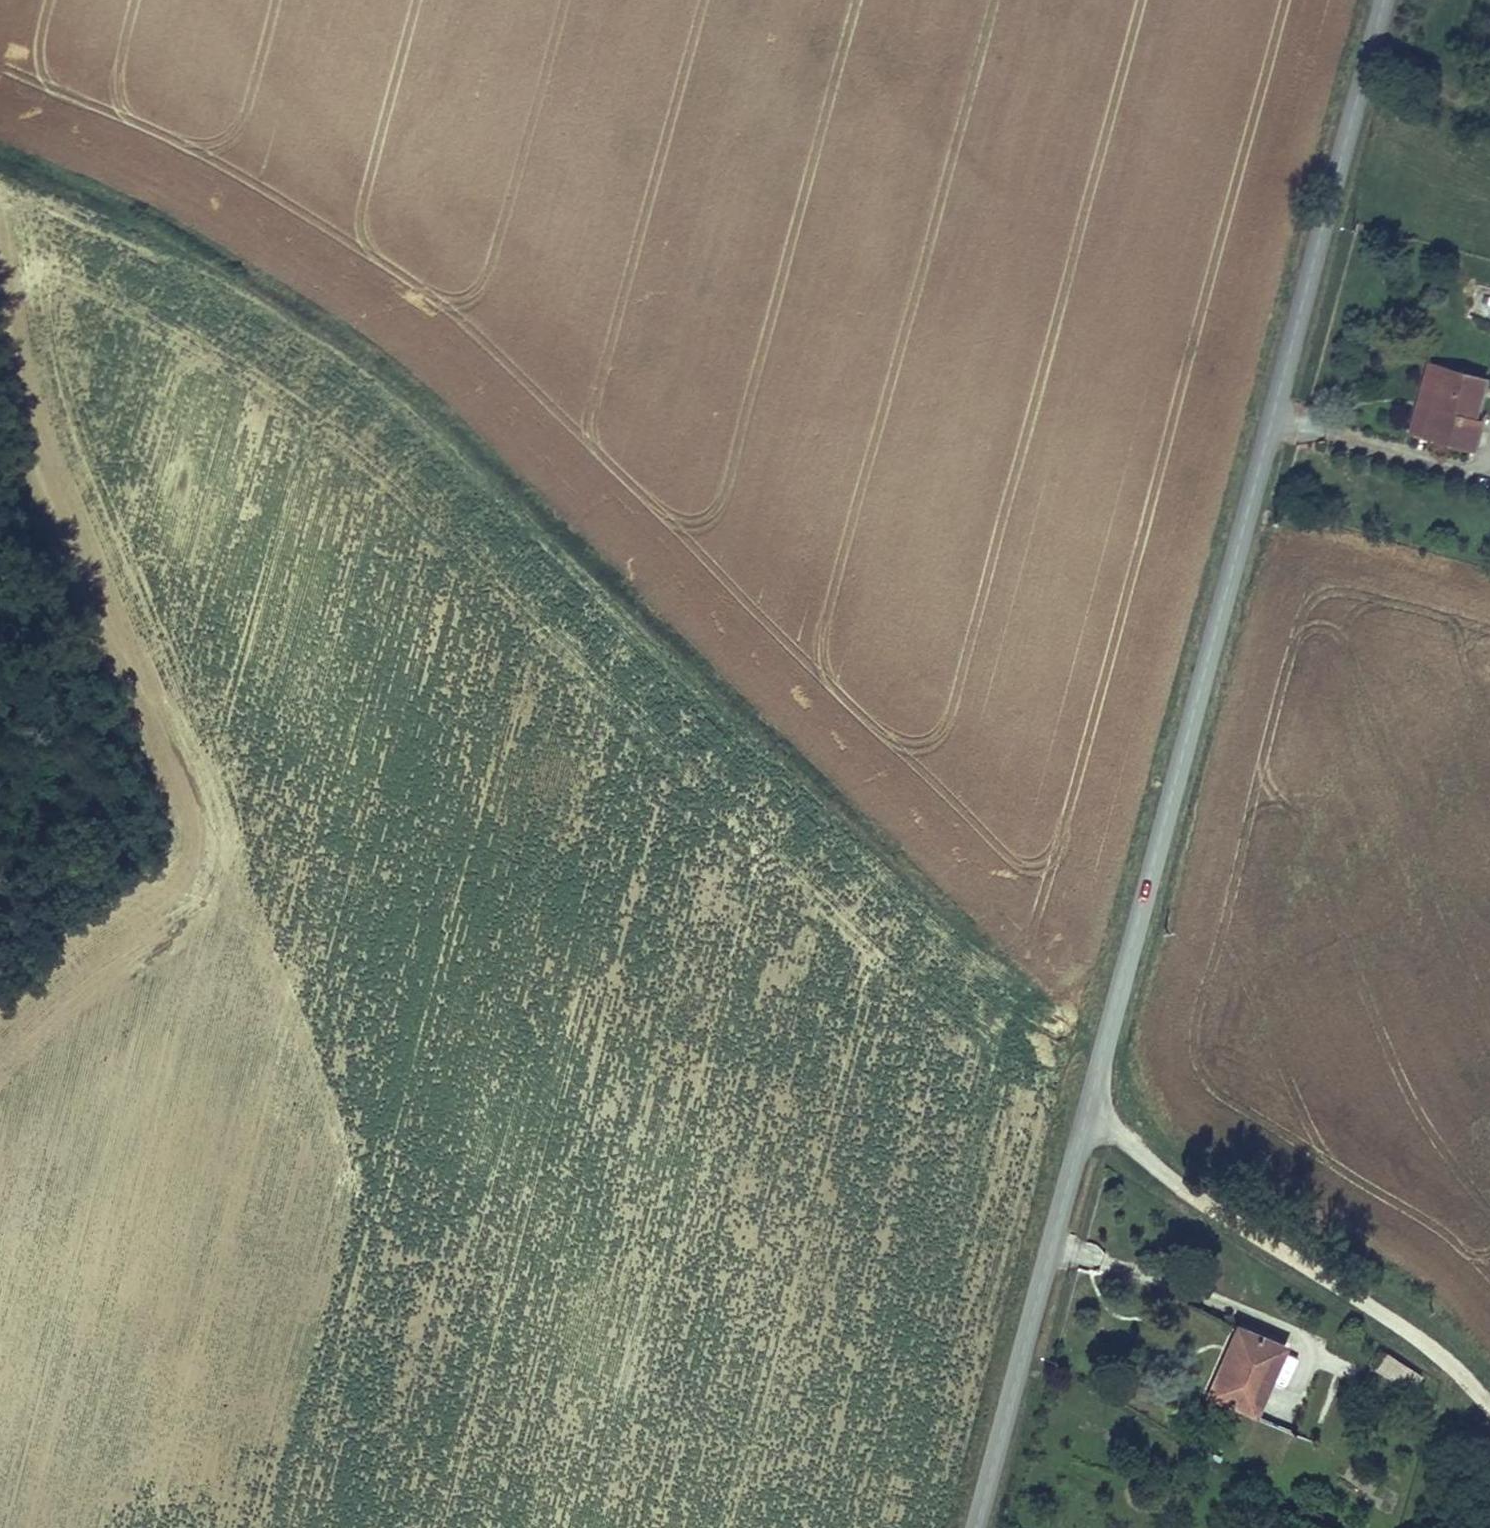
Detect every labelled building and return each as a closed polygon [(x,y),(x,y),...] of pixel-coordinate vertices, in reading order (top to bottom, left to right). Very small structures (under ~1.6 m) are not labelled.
[(1479,286),(1476,312),(1489,314),(1489,288),(1479,286)] [(1471,453),(1489,385),(1440,368),(1423,439),(1471,453)] [(1209,1399),(1254,1418),(1281,1352),(1236,1334),(1209,1399)] [(1371,1372),(1395,1387),(1405,1371),(1382,1356),(1371,1372)]
